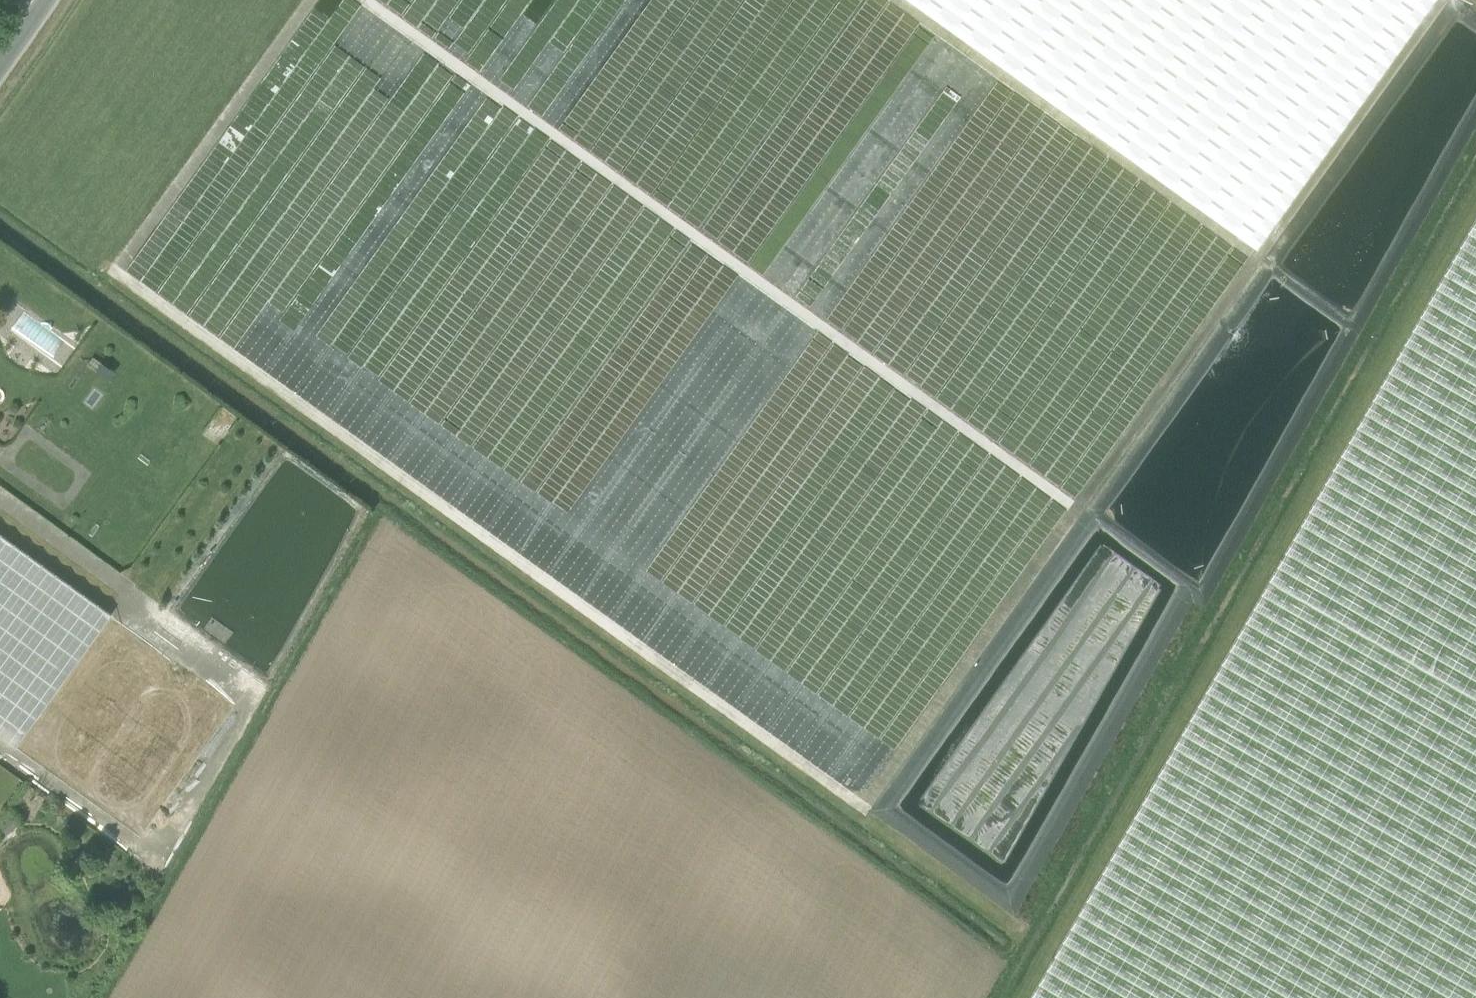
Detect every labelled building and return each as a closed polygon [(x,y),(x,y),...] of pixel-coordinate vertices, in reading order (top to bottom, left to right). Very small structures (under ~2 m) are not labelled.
[(640,193),(648,181),(552,117),(544,82),(530,103),(491,76),(500,62),(512,70),(506,43),(536,44),(488,12),(488,0),(482,0),(458,36),(421,12),(438,84),(446,85),(442,140),(485,168),(495,213),(641,179),(640,193)] [(1255,248),(1433,0),(907,0),(1255,248)] [(1007,247),(1024,217),(1013,219),(1001,240),(998,223),(979,212),(993,199),(971,204),(977,194),(962,185),(907,280),(927,276),(928,277),(936,275),(943,307),(932,310),(939,347),(949,353),(924,376),(954,369),(951,365),(970,361),(963,330),(995,364),(1014,331),(994,335),(1027,278),(1016,272),(1024,257),(1007,247)] [(1031,997),(1475,997),(1475,220),(1031,997)] [(315,403),(317,374),(289,397),(204,296),(62,284),(872,780),(915,710),(921,639),(900,673),(854,645),(857,612),(866,613),(780,510),(774,515),(783,419),(754,443),(758,398),(745,419),(738,411),(727,428),(730,394),(538,378),(540,356),(535,353),(437,435),(455,456),(419,453),(430,330),(381,409),(315,403)] [(15,748),(140,837),(235,705),(111,615),(106,612),(0,535),(0,737),(15,748)] [(17,824),(9,815),(0,822),(0,828),(5,834),(17,824)]
